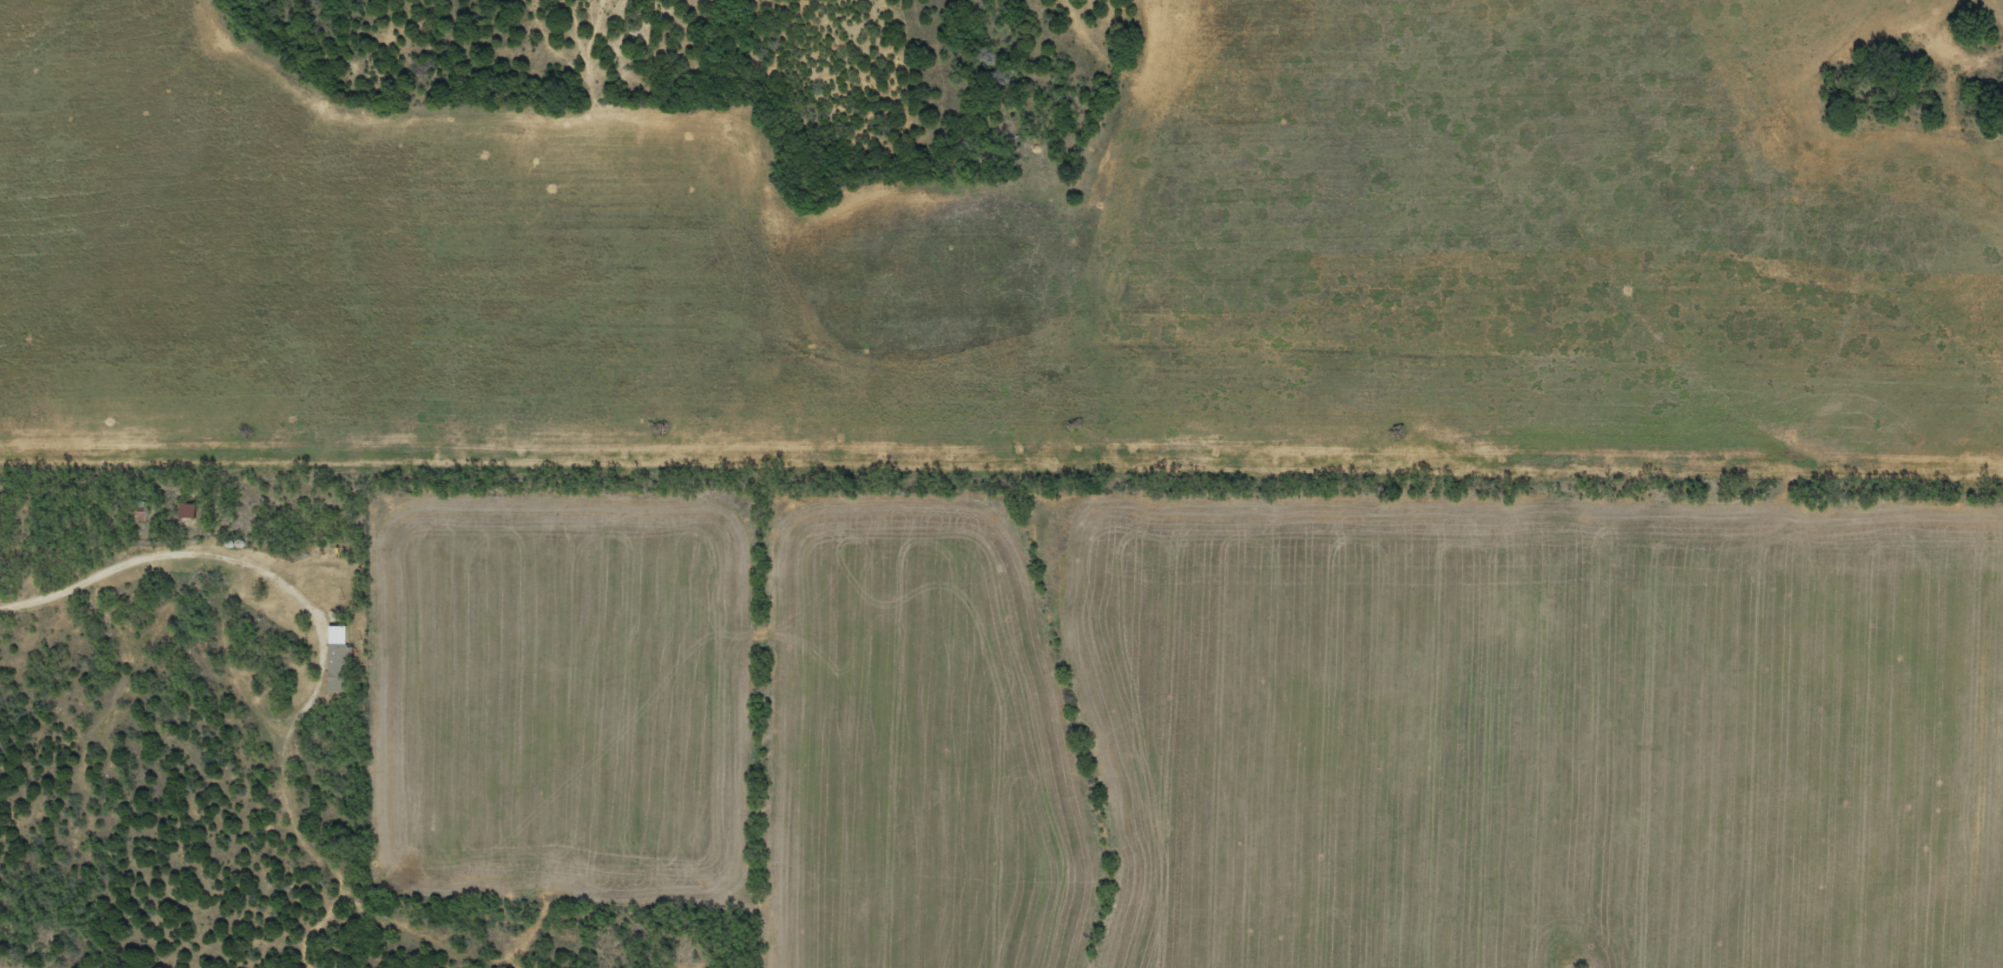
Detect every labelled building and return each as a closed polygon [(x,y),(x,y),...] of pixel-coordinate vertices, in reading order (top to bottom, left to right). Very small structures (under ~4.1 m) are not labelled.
[(131,500),(132,523),(147,522),(146,499),(131,500)] [(194,518),(194,504),(179,504),(179,518),(194,518)] [(328,626),(328,693),(346,693),(346,626),(328,626)]
